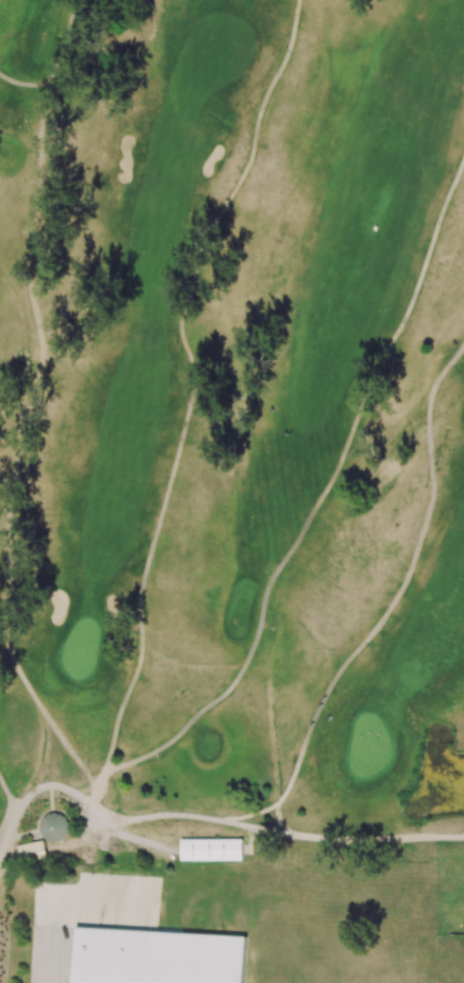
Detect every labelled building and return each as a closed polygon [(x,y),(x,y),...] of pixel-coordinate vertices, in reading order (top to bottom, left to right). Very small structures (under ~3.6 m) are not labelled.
[(41,839),(67,840),(68,814),(42,813),(41,839)] [(182,860),(182,837),(244,837),(244,860),(182,860)] [(47,855),(43,840),(17,846),(21,862),(47,855)] [(247,937),(244,982),(74,982),(78,926),(247,937)]
